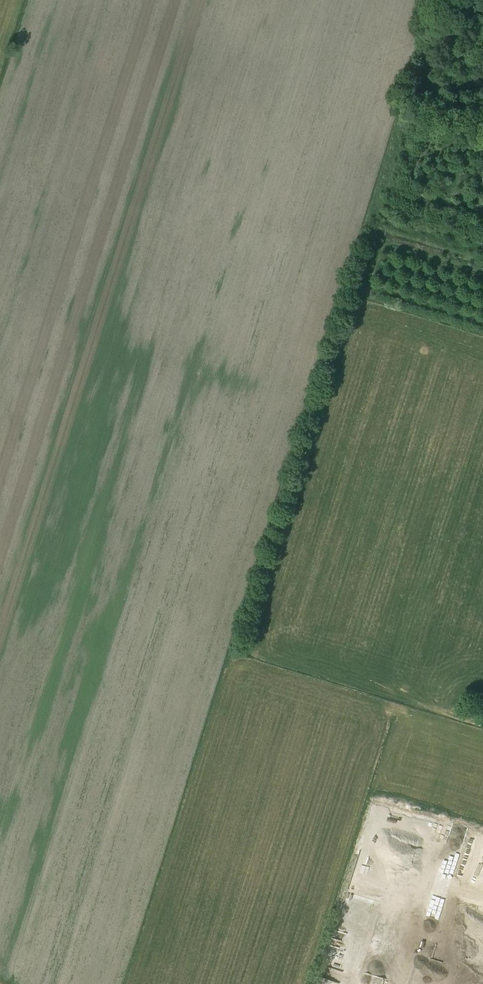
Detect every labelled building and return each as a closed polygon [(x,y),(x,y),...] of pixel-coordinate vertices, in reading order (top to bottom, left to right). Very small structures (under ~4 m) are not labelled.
[(365,982),(374,983),(384,983),(386,977),(367,972),(365,982)]
